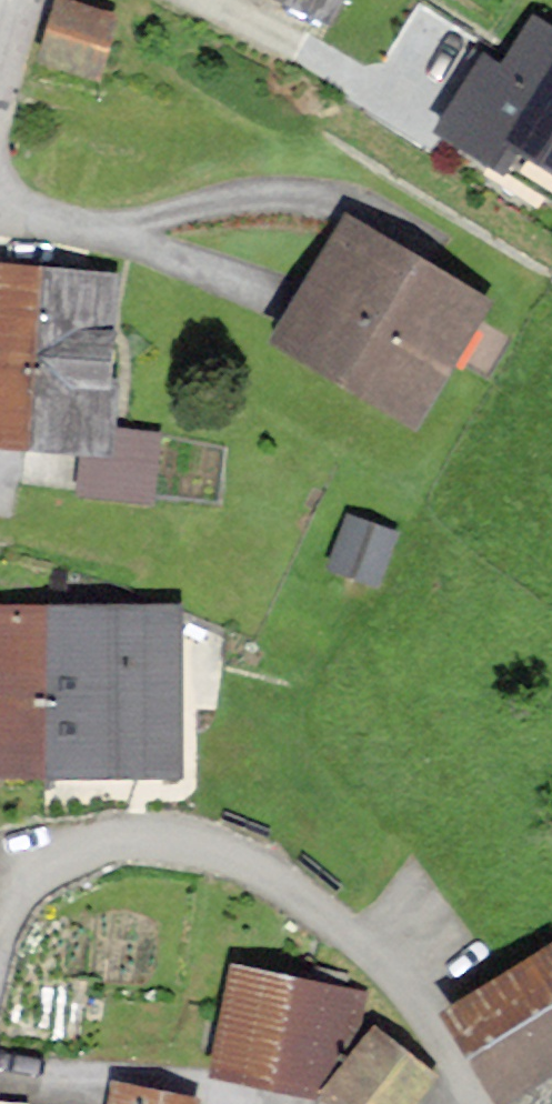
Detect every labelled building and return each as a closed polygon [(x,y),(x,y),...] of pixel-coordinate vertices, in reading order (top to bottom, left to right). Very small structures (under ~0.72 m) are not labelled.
[(101,0),(49,0),(37,46),(98,63),(115,4),(101,0)] [(324,10),(329,0),(304,0),(324,10)] [(508,70),(485,56),(441,129),(510,170),(522,150),(551,168),(551,37),(534,26),(508,70)] [(482,310),(347,231),(279,346),(414,426),(482,310)] [(25,451),(39,270),(0,267),(0,449),(25,451)] [(39,270),(25,451),(100,457),(115,276),(39,270)] [(390,539),(346,525),(332,571),(376,584),(390,539)] [(0,615),(0,784),(47,784),(48,616),(0,615)] [(48,616),(47,784),(183,786),(185,617),(48,616)] [(450,1021),(500,1103),(504,1103),(551,1075),(551,958),(450,1021)] [(359,1000),(234,977),(219,1078),(314,1097),(359,1000)] [(375,1040),(326,1102),(328,1103),(411,1103),(428,1082),(375,1040)] [(114,1095),(113,1103),(161,1103),(114,1095)]
